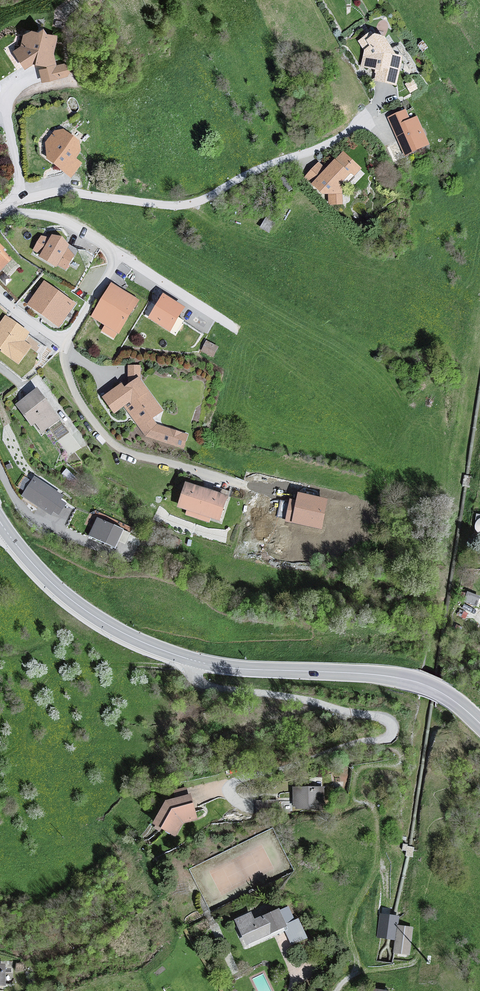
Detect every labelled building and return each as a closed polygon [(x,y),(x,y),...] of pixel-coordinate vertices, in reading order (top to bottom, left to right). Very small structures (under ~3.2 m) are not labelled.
[(33,31),(25,36),(23,47),(15,53),(26,69),(36,65),(47,69),(39,70),(43,85),(66,80),(74,70),(67,65),(58,66),(55,55),(60,36),(50,34),(46,29),(40,32),(33,31)] [(362,43),(366,51),(363,71),(378,73),(376,84),(398,87),(402,58),(395,57),(385,39),(372,38),(362,43)] [(413,80),(406,85),(411,94),(419,89),(413,80)] [(409,112),(393,119),(409,158),(432,149),(419,120),(414,122),(409,112)] [(57,133),(48,145),(50,161),(72,181),(85,165),(81,162),(86,155),(84,145),(67,133),(57,133)] [(321,165),(307,181),(321,198),(329,198),(330,210),(345,208),(342,193),(362,171),(344,154),(327,172),(321,165)] [(64,243),(44,240),(36,253),(67,271),(75,258),(64,243)] [(16,260),(0,244),(0,276),(16,260)] [(77,307),(46,284),(29,307),(61,330),(77,307)] [(143,303),(115,286),(94,321),(123,338),(143,303)] [(187,313),(166,299),(151,321),(172,335),(187,313)] [(8,318),(0,330),(0,351),(21,367),(35,349),(28,344),(33,337),(8,318)] [(216,350),(203,343),(198,352),(211,359),(216,350)] [(129,384),(107,400),(117,414),(126,408),(148,439),(184,450),(188,436),(158,426),(154,421),(165,412),(141,382),(141,368),(129,368),(129,384)] [(43,390),(19,407),(34,429),(39,426),(45,435),(64,421),(43,390)] [(64,501),(36,482),(25,498),(54,517),(57,515),(62,518),(69,508),(64,505),(64,501)] [(223,498),(179,485),(172,509),(216,521),(223,498)] [(284,519),(322,529),(331,495),(299,487),(297,495),(290,494),(284,519)] [(125,536),(98,523),(90,540),(117,552),(125,536)] [(322,790),(293,791),(294,811),(323,810),(322,790)] [(185,794),(157,802),(146,827),(173,838),(178,826),(193,822),(185,794)] [(250,915),(237,921),(247,942),(284,925),(292,944),(306,937),(297,918),(295,919),(289,907),(253,923),(250,915)] [(398,918),(382,915),(378,939),(389,941),(394,941),(398,918)] [(415,928),(398,927),(396,955),(413,956),(415,928)] [(0,969),(0,990),(9,990),(9,969),(0,969)]
